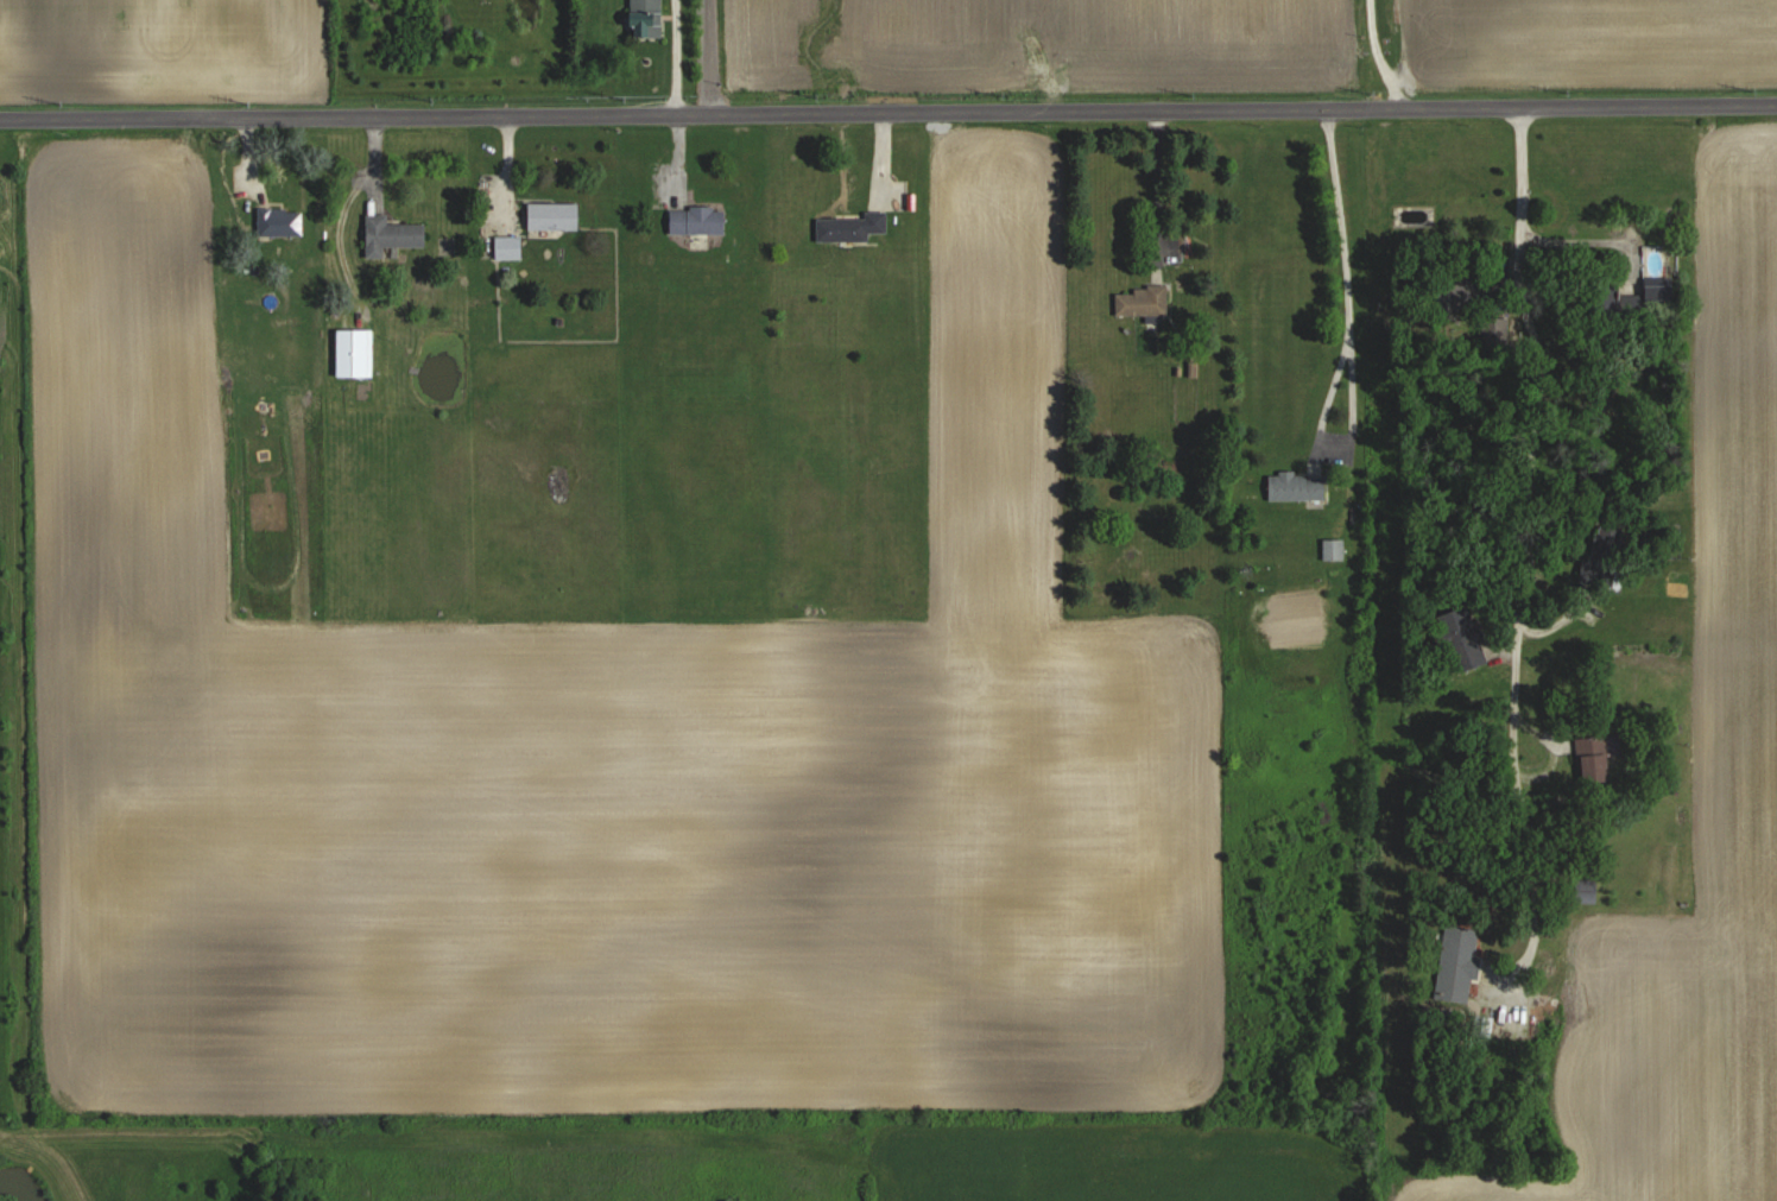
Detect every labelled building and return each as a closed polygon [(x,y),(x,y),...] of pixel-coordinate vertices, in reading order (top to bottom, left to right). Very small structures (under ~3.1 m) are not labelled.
[(661,36),(661,0),(630,0),(630,36),(661,36)] [(577,202),(527,202),(527,228),(577,228),(577,202)] [(1397,221),(1425,226),(1427,210),(1400,205),(1397,221)] [(669,232),(724,232),(724,206),(669,206),(669,232)] [(258,235),(302,235),(302,207),(258,207),(258,235)] [(869,239),(869,232),(887,232),(887,209),(864,209),(864,216),(817,216),(817,239),(869,239)] [(425,245),(425,222),(387,222),(387,213),(366,213),(366,257),(384,257),(384,245),(425,245)] [(1645,300),(1668,300),(1668,283),(1661,283),(1661,277),(1645,277),(1645,300)] [(1167,313),(1167,284),(1134,284),(1134,292),(1116,292),(1116,313),(1167,313)] [(372,328),(335,328),(335,376),(372,376),(372,328)] [(1269,472),(1269,500),(1325,500),(1325,472),(1269,472)] [(1343,539),(1324,539),(1324,559),(1343,559),(1343,539)] [(1437,615),(1457,673),(1490,662),(1471,604),(1437,615)] [(1577,735),(1579,782),(1610,781),(1608,752),(1618,752),(1616,733),(1577,735)] [(1483,954),(1476,954),(1478,925),(1443,923),(1441,975),(1482,976),(1483,954)]
